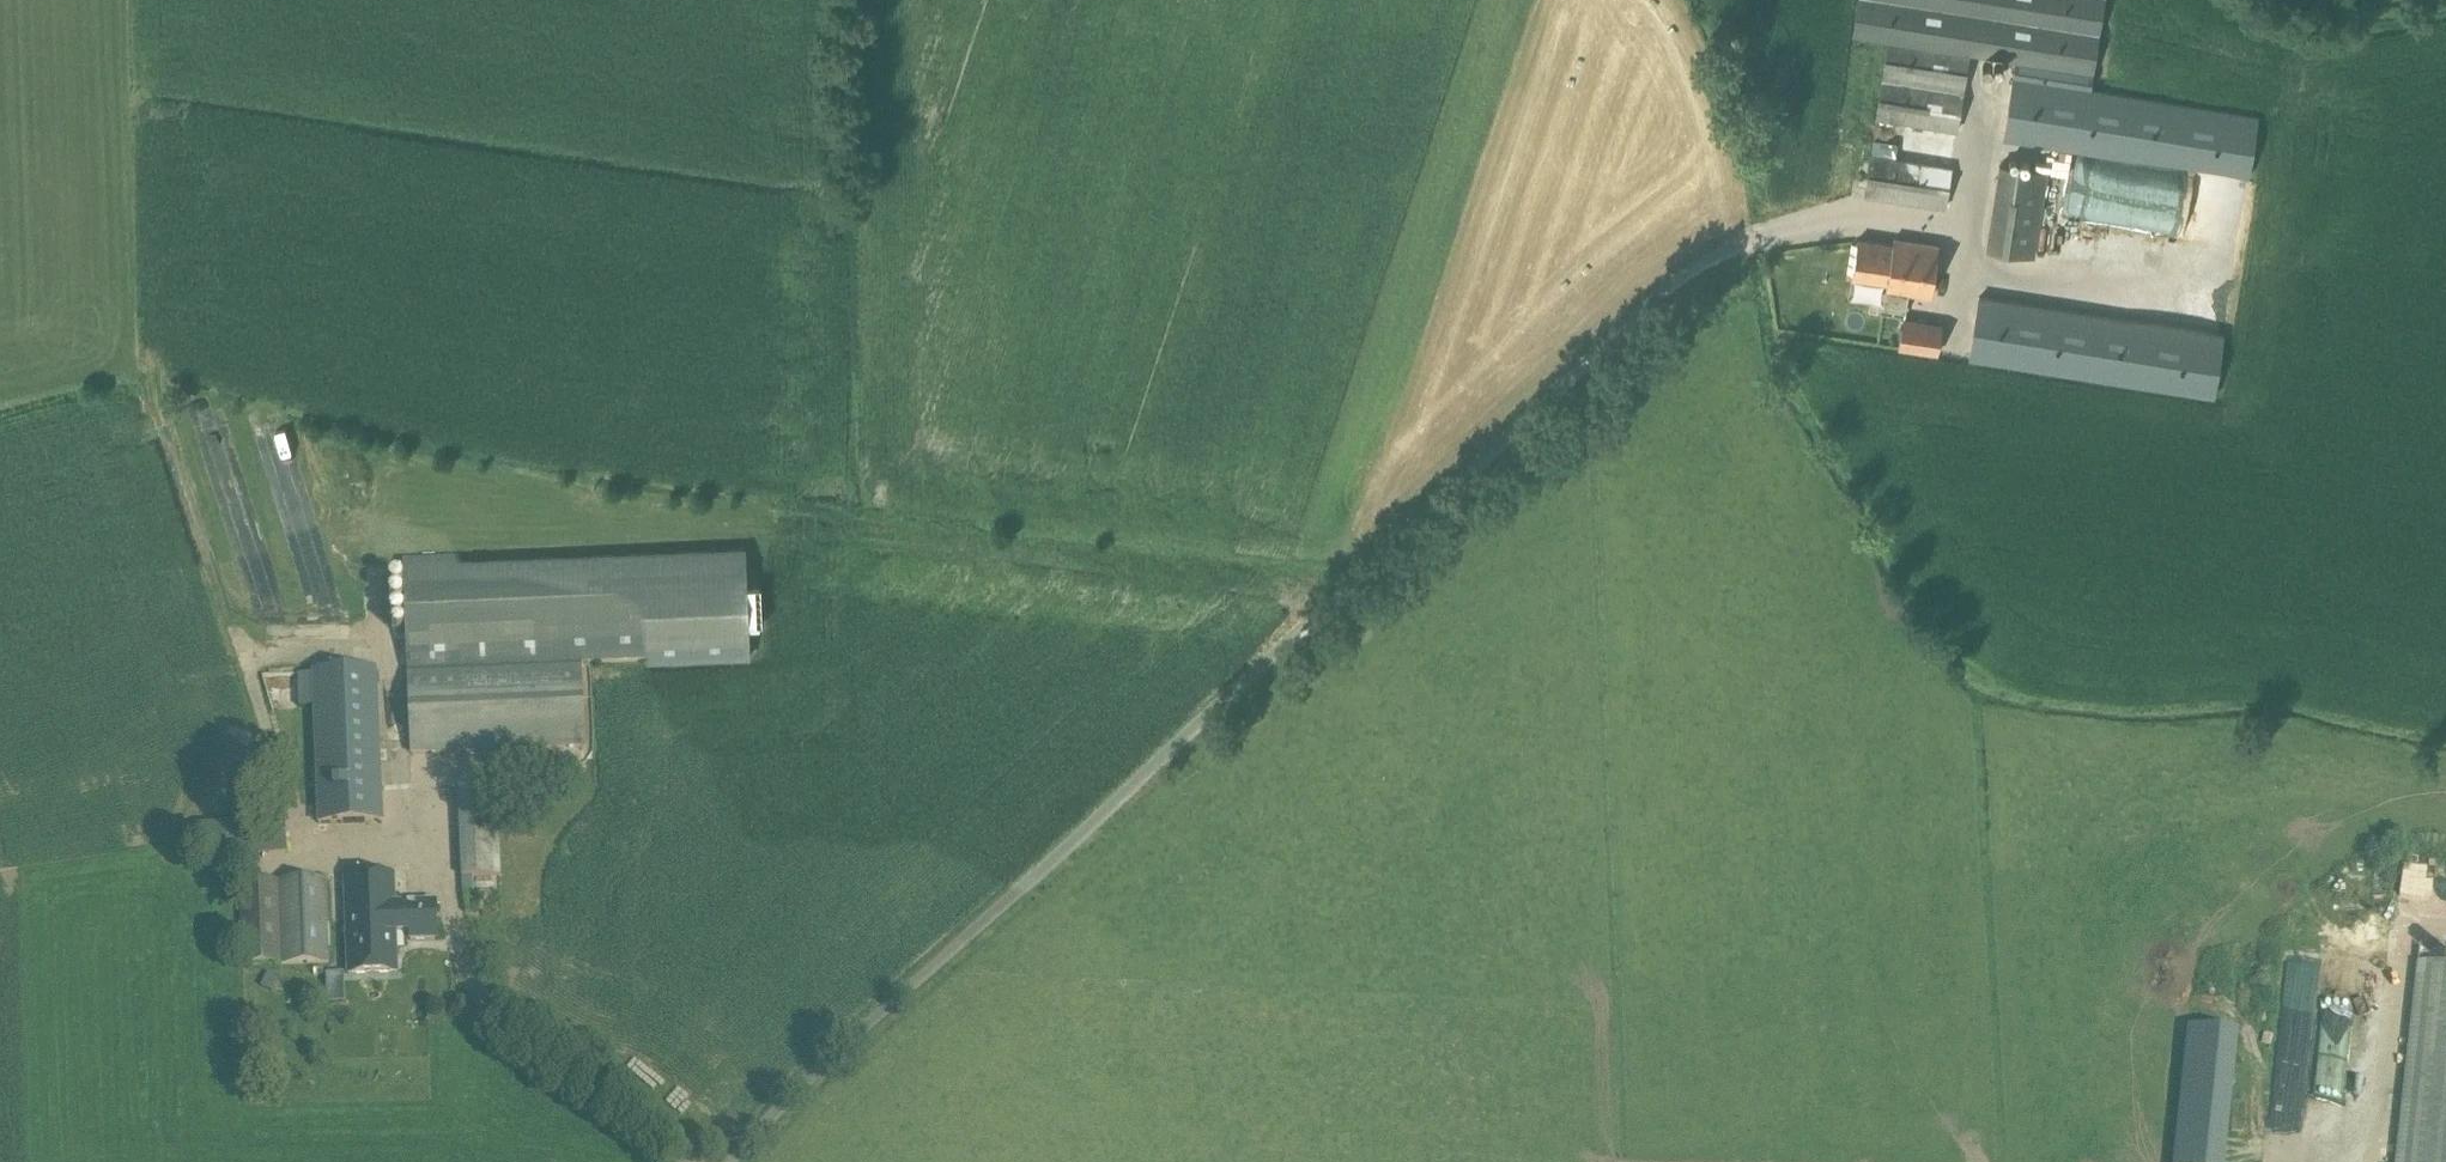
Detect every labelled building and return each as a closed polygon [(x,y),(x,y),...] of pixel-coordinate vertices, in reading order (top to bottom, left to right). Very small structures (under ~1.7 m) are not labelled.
[(1855,35),(1888,40),(1876,119),(1958,132),(1970,58),(1970,56),(1971,53),(2017,60),(2014,76),(2090,88),(2104,0),(1860,0),(1855,35)] [(1846,52),(1863,55),(1866,40),(1848,37),(1846,52)] [(2014,76),(2005,138),(2136,159),(2249,177),(2258,115),(2141,96),(2090,88),(2014,76)] [(1872,154),(1864,196),(1946,209),(1953,166),(1872,154)] [(2035,257),(2049,171),(1999,163),(1986,249),(2035,257)] [(1932,297),(1940,243),(1895,237),(1894,244),(1858,239),(1852,277),(1888,282),(1883,308),(1906,312),(1909,294),(1932,297)] [(1980,296),(1970,358),(2159,388),(2215,396),(2224,335),(2111,317),(1980,296)] [(1937,345),(1938,324),(1900,322),(1897,342),(1937,345)] [(404,562),(408,672),(580,664),(749,658),(745,549),(404,562)] [(290,664),(259,665),(260,699),(291,698),(290,664)] [(584,747),(580,664),(408,672),(411,754),(584,747)] [(313,708),(318,826),(384,824),(378,669),(312,672),(312,674),(297,675),(299,709),(313,708)] [(461,879),(501,877),(497,780),(457,782),(461,879)] [(248,866),(248,862),(246,862),(248,861),(247,857),(288,853),(285,818),(244,823),(228,823),(200,827),(204,866),(241,862),(240,864),(240,868),(243,869),(247,869),(248,866)] [(396,973),(396,947),(395,934),(395,916),(393,877),(346,879),(349,975),(396,973)] [(242,966),(281,965),(281,964),(330,962),(327,879),(239,882),(242,966)] [(404,916),(395,916),(395,934),(411,933),(411,941),(437,940),(436,905),(404,906),(404,916)] [(2419,964),(2397,1161),(2445,1161),(2445,967),(2419,964)] [(345,1004),(344,975),(326,976),(327,1005),(345,1004)]
